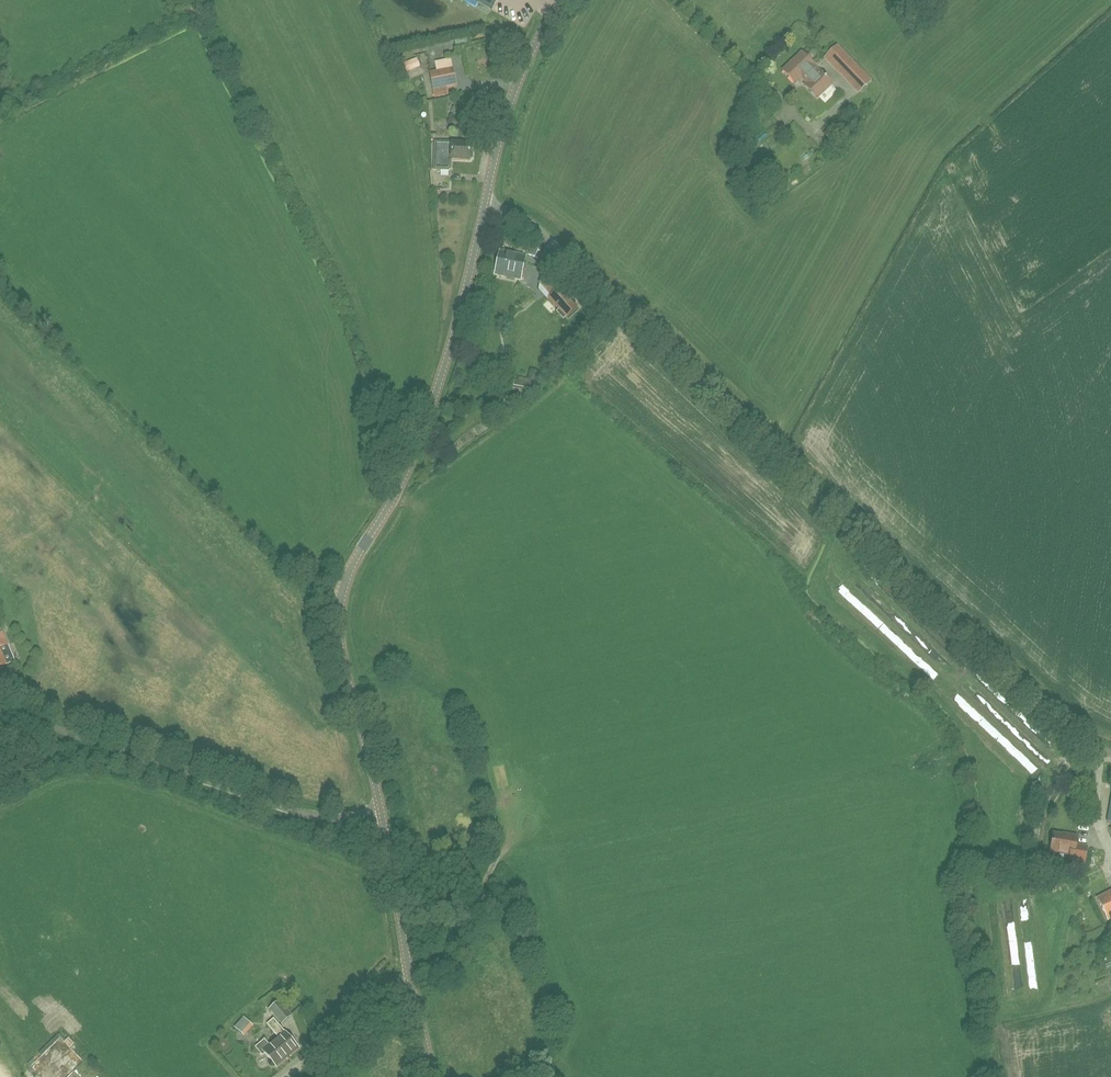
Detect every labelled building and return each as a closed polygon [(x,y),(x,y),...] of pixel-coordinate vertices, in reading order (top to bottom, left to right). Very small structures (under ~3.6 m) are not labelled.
[(491,8),(492,8),(496,0),(477,0),(491,8)] [(869,80),(839,49),(838,47),(827,56),(829,58),(859,90),(869,80)] [(800,79),(806,85),(805,86),(817,98),(832,84),(820,71),(819,72),(814,66),(814,65),(802,53),(783,71),(795,83),(800,79)] [(420,67),(417,58),(398,65),(402,74),(420,67)] [(456,86),(454,76),(453,68),(430,73),(434,96),(448,93),(447,88),(456,86)] [(834,126),(823,135),(829,142),(839,133),(834,126)] [(435,141),(434,169),(449,170),(451,168),(452,159),(470,160),(470,159),(472,159),(473,158),(473,152),(472,151),(471,151),(471,144),(462,144),(462,142),(452,142),(435,141)] [(529,254),(538,259),(541,251),(532,247),(529,254)] [(526,256),(500,250),(495,274),(521,280),(526,256)] [(577,308),(570,300),(559,288),(547,275),(540,282),(551,295),(548,298),(559,309),(556,312),(563,320),(565,317),(566,318),(577,308)] [(513,386),(529,389),(533,390),(535,381),(515,376),(513,386)] [(505,398),(495,398),(495,407),(505,407),(505,398)] [(1067,837),(1053,834),(1050,851),(1070,854),(1069,860),(1084,863),(1087,847),(1076,845),(1077,837),(1067,835),(1067,837)] [(1097,898),(1109,921),(1110,920),(1110,890),(1097,898)] [(293,1015),(280,1000),(269,1009),(282,1024),(293,1015)] [(244,1017),(235,1028),(242,1034),(251,1023),(244,1017)] [(274,1040),(288,1056),(298,1048),(285,1032),(273,1019),(267,1024),(278,1037),(274,1040)] [(26,1060),(41,1076),(46,1076),(54,1069),(58,1074),(66,1067),(70,1070),(81,1061),(56,1033),(26,1060)] [(288,1056),(274,1040),(269,1045),(264,1039),(255,1047),(262,1056),(265,1053),(271,1060),(269,1062),(269,1064),(271,1066),(273,1066),(275,1065),(276,1066),(288,1056)]
